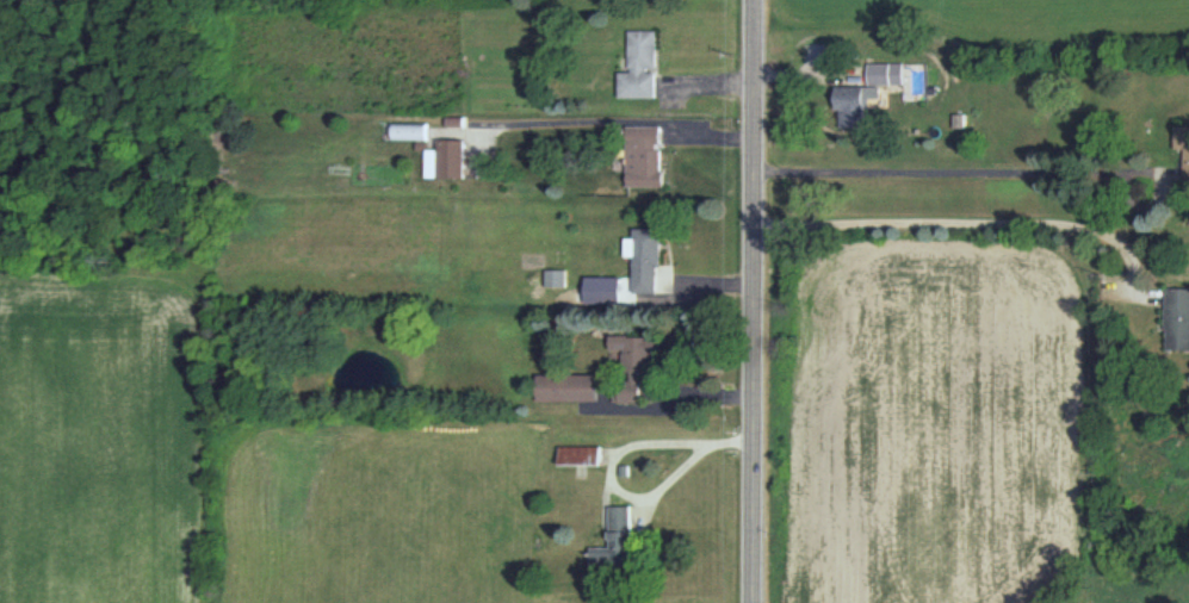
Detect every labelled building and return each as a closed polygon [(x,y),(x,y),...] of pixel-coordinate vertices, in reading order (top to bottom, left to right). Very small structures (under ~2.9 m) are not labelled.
[(631,30),(631,69),(633,69),(633,73),(620,73),(620,98),(659,98),(659,30),(631,30)] [(869,63),(905,63),(905,85),(869,85),(869,63)] [(838,86),(838,110),(842,110),(842,128),(873,126),(873,86),(838,86)] [(427,140),(428,123),(394,123),(394,139),(427,140)] [(1177,125),(1176,150),(1185,150),(1184,180),(1188,180),(1188,125),(1177,125)] [(630,126),(630,188),(665,188),(665,126),(630,126)] [(441,139),(441,149),(428,149),(427,178),(469,179),(469,139),(441,139)] [(634,229),(636,294),(661,293),(659,268),(663,268),(663,228),(634,229)] [(545,269),(545,287),(566,287),(566,269),(545,269)] [(1188,350),(1188,288),(1167,287),(1166,349),(1188,350)] [(614,402),(614,384),(625,384),(625,352),(611,352),(611,334),(633,334),(633,337),(665,337),(665,359),(652,359),(652,372),(640,372),(640,392),(634,392),(634,402),(614,402)] [(540,375),(540,403),(601,402),(600,375),(540,375)] [(563,448),(563,467),(607,467),(607,448),(563,448)] [(611,508),(612,548),(593,548),(593,571),(636,571),(634,508),(611,508)]
